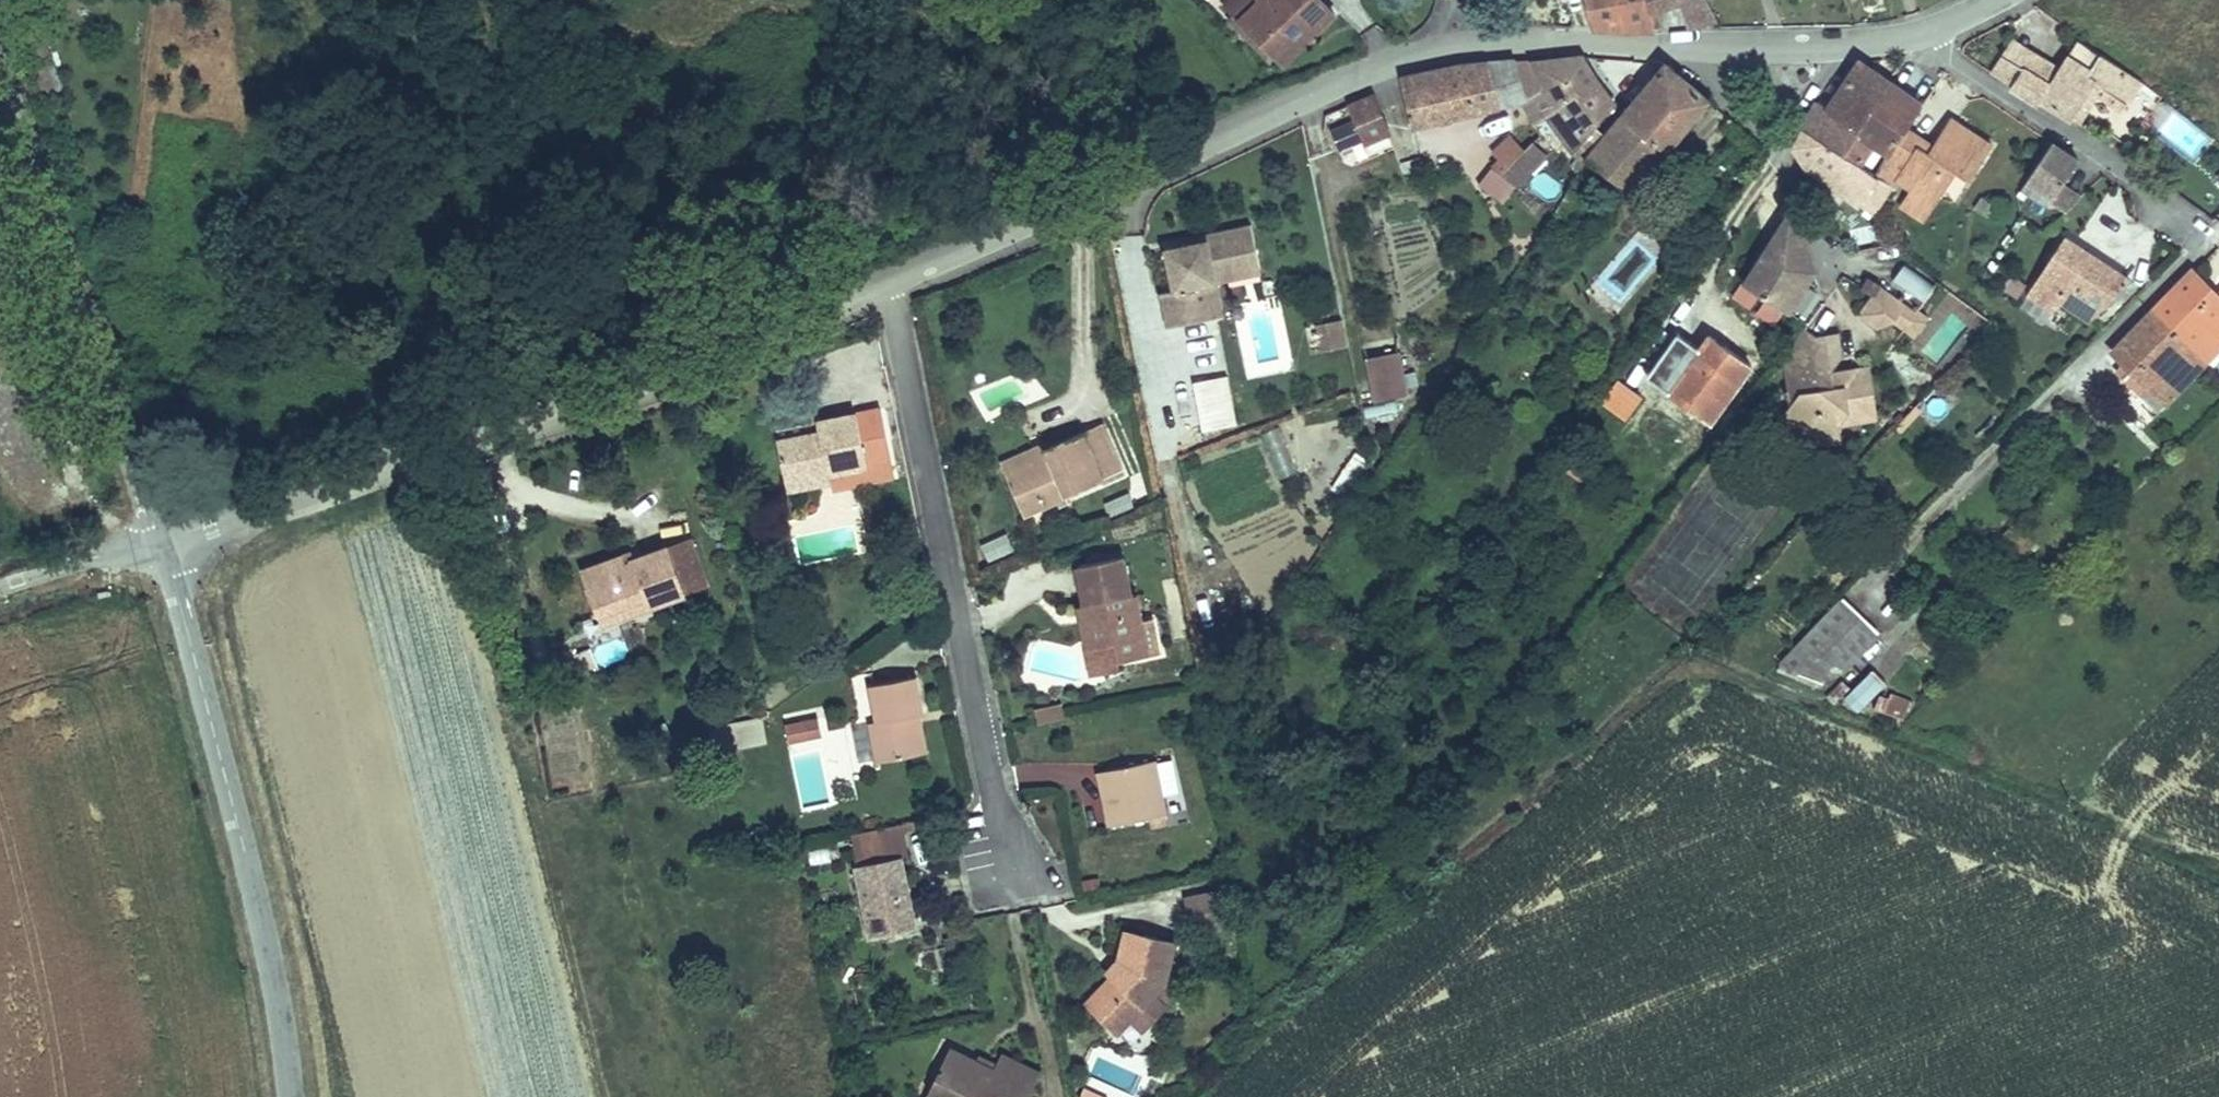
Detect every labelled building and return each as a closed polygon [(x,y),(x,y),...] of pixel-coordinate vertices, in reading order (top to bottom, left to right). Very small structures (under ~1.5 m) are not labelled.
[(1242,20),(1262,0),(1250,0),(1237,14),(1242,20)] [(1276,56),(1284,64),(1335,15),(1320,0),(1262,0),(1242,20),(1276,56)] [(1592,28),(1625,32),(1655,31),(1651,13),(1649,0),(1585,0),(1592,28)] [(1714,18),(1706,0),(1649,0),(1651,13),(1680,3),(1688,28),(1714,18)] [(1276,56),(1242,20),(1237,14),(1230,20),(1270,62),(1276,56)] [(44,37),(39,38),(26,42),(42,91),(61,84),(44,37)] [(2005,57),(2051,86),(2060,72),(2012,41),(2003,56),(2005,57)] [(2060,72),(2051,86),(2005,57),(1994,75),(2039,104),(2041,100),(2073,122),(2097,84),(2129,105),(2143,84),(2080,42),(2060,72)] [(1549,87),(1523,102),(1536,129),(1551,118),(1598,85),(1582,56),(1535,60),(1549,87)] [(1488,60),(1470,62),(1402,78),(1413,127),(1523,102),(1549,87),(1535,60),(1489,64),(1488,60)] [(1860,63),(1828,113),(1856,132),(1888,83),(1860,63)] [(1666,64),(1606,138),(1589,160),(1609,176),(1646,132),(1669,151),(1710,100),(1666,64)] [(1828,113),(1817,106),(1804,133),(1872,179),(1905,129),(1921,106),(1888,83),(1856,132),(1828,113)] [(2129,105),(2097,84),(2073,122),(2080,126),(2099,97),(2124,113),(2129,105)] [(1598,85),(1551,118),(1577,155),(1597,129),(1615,105),(1598,85)] [(1389,133),(1374,95),(1351,105),(1366,142),(1389,133)] [(1905,129),(1872,179),(1893,193),(1902,180),(1910,185),(1904,194),(1926,208),(1950,171),(1964,179),(1986,144),(1948,119),(1931,146),(1929,145),(1924,153),(1916,148),(1921,140),(1905,129)] [(1336,121),(1307,129),(1311,141),(1340,133),(1336,121)] [(1587,163),(1589,160),(1606,138),(1597,129),(1577,155),(1587,163)] [(1609,176),(1633,194),(1669,151),(1646,132),(1609,176)] [(1872,179),(1804,133),(1794,152),(1807,168),(1878,218),(1893,193),(1872,179)] [(1924,153),(1929,145),(1921,140),(1916,148),(1924,153)] [(2082,196),(2067,187),(2083,161),(2055,143),(2028,185),(2053,201),(2052,203),(2070,215),(2082,196)] [(1532,174),(1518,160),(1503,175),(1519,187),(1532,174)] [(1583,188),(1575,183),(1570,190),(1578,195),(1583,188)] [(1561,206),(1569,211),(1578,195),(1570,190),(1561,206)] [(1919,218),(1926,208),(1904,194),(1898,204),(1919,218)] [(1984,199),(1976,211),(1987,219),(1995,207),(1984,199)] [(1795,205),(1743,286),(1786,313),(1793,317),(1819,275),(1795,205)] [(1561,206),(1556,213),(1564,218),(1569,211),(1561,206)] [(1214,324),(1208,291),(1221,288),(1218,274),(1262,264),(1254,230),(1209,240),(1210,246),(1196,249),(1169,256),(1177,297),(1165,299),(1171,332),(1173,333),(1214,324)] [(1196,249),(1210,246),(1209,240),(1194,244),(1196,249)] [(2067,240),(2027,296),(2052,313),(2059,303),(2065,307),(2090,324),(2091,325),(2131,286),(2067,240)] [(1262,264),(1218,274),(1221,288),(1265,279),(1262,264)] [(2110,349),(2124,363),(2167,404),(2218,351),(2218,289),(2194,264),(2110,349)] [(1896,283),(1926,304),(1937,288),(1907,268),(1896,283)] [(1916,340),(1930,321),(1884,288),(1869,279),(1863,291),(1873,297),(1858,316),(1884,338),(1895,325),(1916,340)] [(1786,313),(1743,286),(1733,300),(1776,328),(1786,313)] [(1221,288),(1208,291),(1214,324),(1227,321),(1221,288)] [(1344,320),(1326,323),(1331,349),(1349,346),(1344,320)] [(1823,342),(1805,328),(1777,366),(1786,372),(1791,408),(1801,394),(1799,373),(1823,342)] [(1706,334),(1663,393),(1713,429),(1756,370),(1706,334)] [(1801,394),(1791,408),(1785,416),(1823,444),(1843,441),(1841,425),(1877,420),(1870,368),(1846,371),(1848,386),(1837,387),(1835,373),(1835,370),(1843,359),(1840,335),(1826,338),(1823,342),(1799,373),(1801,394)] [(1402,349),(1366,356),(1375,401),(1411,394),(1402,349)] [(2158,414),(2167,404),(2124,363),(2115,373),(2158,414)] [(1848,386),(1846,371),(1835,373),(1837,387),(1848,386)] [(1240,424),(1229,374),(1193,381),(1203,431),(1240,424)] [(1643,398),(1620,381),(1605,401),(1628,419),(1643,398)] [(1368,420),(1397,417),(1395,403),(1366,406),(1368,420)] [(786,484),(831,475),(892,462),(881,410),(819,423),(821,432),(779,442),(786,484)] [(1086,433),(1089,440),(1106,433),(1103,426),(1086,433)] [(1281,428),(1262,434),(1277,481),(1296,474),(1281,428)] [(1105,485),(1125,476),(1106,433),(1089,440),(1086,433),(1047,450),(1049,455),(1008,474),(1026,516),(1103,481),(1105,485)] [(1049,455),(1047,450),(1044,445),(1003,464),(1008,474),(1049,455)] [(895,478),(892,462),(831,475),(832,483),(833,491),(895,478)] [(832,483),(831,475),(786,484),(788,492),(832,483)] [(1130,495),(1108,504),(1115,520),(1136,511),(1130,495)] [(1006,535),(981,547),(988,563),(1014,551),(1006,535)] [(647,598),(651,608),(686,595),(669,548),(637,559),(629,562),(626,556),(586,570),(602,614),(647,598)] [(626,556),(629,562),(637,559),(635,553),(626,556)] [(1097,642),(1089,644),(1092,657),(1118,652),(1120,662),(1149,657),(1140,611),(1136,612),(1124,558),(1081,567),(1089,605),(1097,642)] [(606,623),(651,608),(647,598),(602,614),(606,623)] [(1880,634),(1842,598),(1775,668),(1829,687),(1880,634)] [(1089,644),(1097,642),(1089,605),(1081,607),(1089,644)] [(1118,652),(1092,657),(1094,668),(1120,662),(1118,652)] [(1888,684),(1874,669),(1846,696),(1860,711),(1888,684)] [(914,716),(921,715),(925,714),(918,677),(873,684),(879,720),(873,721),(880,761),(921,755),(914,716)] [(1910,700),(1891,694),(1889,698),(1885,711),(1904,718),(1910,700)] [(1885,711),(1889,698),(1882,696),(1877,709),(1885,711)] [(1036,725),(1063,723),(1062,707),(1035,709),(1036,725)] [(929,753),(921,715),(914,716),(921,755),(929,753)] [(818,716),(785,723),(789,744),(822,737),(818,716)] [(1157,761),(1101,772),(1104,788),(1108,787),(1112,807),(1108,808),(1112,824),(1168,813),(1157,761)] [(1028,786),(1049,784),(1047,764),(1026,766),(1028,786)] [(903,824),(883,829),(890,859),(903,856),(903,858),(910,856),(903,824)] [(890,859),(883,829),(853,835),(875,937),(918,928),(903,858),(903,856),(890,859)] [(1234,923),(1228,892),(1195,898),(1201,929),(1234,923)] [(1201,929),(1195,898),(1187,900),(1193,931),(1201,929)] [(1125,962),(1113,975),(1088,1002),(1119,1030),(1155,990),(1166,978),(1170,934),(1118,929),(1116,957),(1120,957),(1125,962)] [(1113,975),(1125,962),(1120,957),(1108,971),(1113,975)] [(1167,1001),(1155,990),(1119,1030),(1131,1041),(1167,1001)] [(1005,1050),(999,1062),(996,1068),(979,1060),(952,1048),(932,1091),(946,1096),(1029,1096),(1043,1067),(1005,1050)] [(979,1060),(996,1068),(999,1062),(981,1054),(979,1060)]
